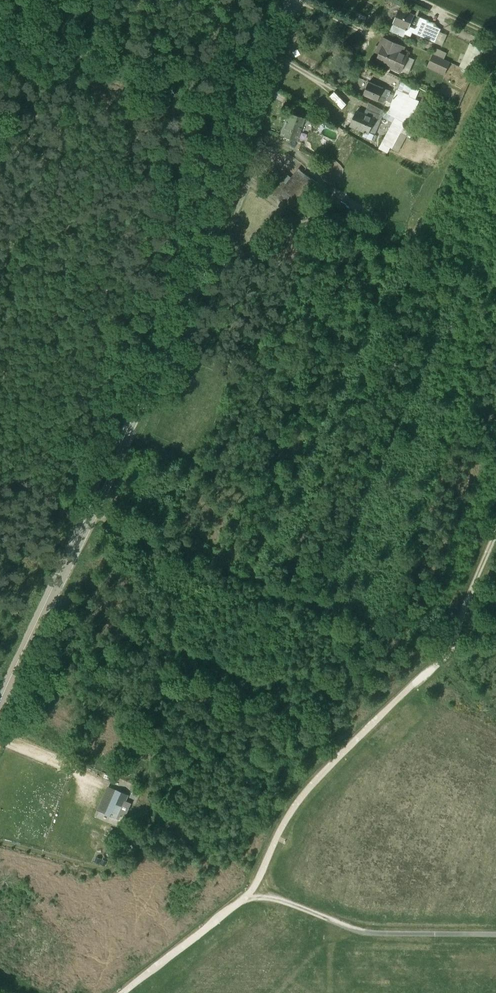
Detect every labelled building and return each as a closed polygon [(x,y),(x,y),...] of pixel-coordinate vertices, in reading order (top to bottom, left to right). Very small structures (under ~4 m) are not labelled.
[(428,20),(400,8),(393,23),(406,29),(405,30),(407,30),(405,33),(411,36),(413,32),(421,36),(428,21),(428,20)] [(435,24),(428,21),(421,36),(435,42),(441,29),(434,26),(435,24)] [(404,47),(386,39),(377,61),(401,71),(408,56),(402,53),(404,47)] [(450,61),(434,54),(428,66),(444,73),(450,61)] [(402,80),(398,90),(408,94),(408,96),(414,98),(418,88),(402,80)] [(391,91),(369,81),(363,94),(385,104),(391,91)] [(345,107),(349,103),(337,90),(333,94),(345,107)] [(408,94),(398,90),(390,109),(407,116),(414,98),(408,96),(408,94)] [(407,116),(390,109),(388,113),(406,123),(407,119),(410,120),(418,101),(414,98),(407,116)] [(381,109),(369,102),(364,114),(375,119),(374,119),(377,120),(381,109)] [(364,114),(356,111),(351,125),(365,131),(369,133),(369,131),(374,119),(375,119),(364,114)] [(303,118),(287,112),(280,135),(295,141),(303,118)] [(326,119),(316,113),(311,121),(321,127),(326,119)] [(302,137),(309,138),(310,130),(303,129),(302,137)] [(369,131),(369,133),(365,131),(365,132),(364,131),(364,133),(365,133),(363,136),(371,140),(374,133),(369,131)] [(436,156),(427,152),(425,158),(429,159),(422,175),(427,177),(436,156)] [(295,176),(278,198),(286,204),(302,182),(295,176)] [(302,182),(286,204),(300,215),(316,193),(302,182)] [(346,192),(330,184),(326,192),(342,200),(346,192)] [(328,213),(336,220),(346,209),(338,202),(328,213)] [(223,264),(232,268),(235,259),(227,255),(223,264)] [(108,791),(99,809),(106,812),(114,794),(108,791)] [(114,794),(106,812),(116,816),(124,798),(126,799),(127,795),(123,793),(122,797),(114,794)] [(131,809),(133,800),(127,798),(125,807),(131,809)]
